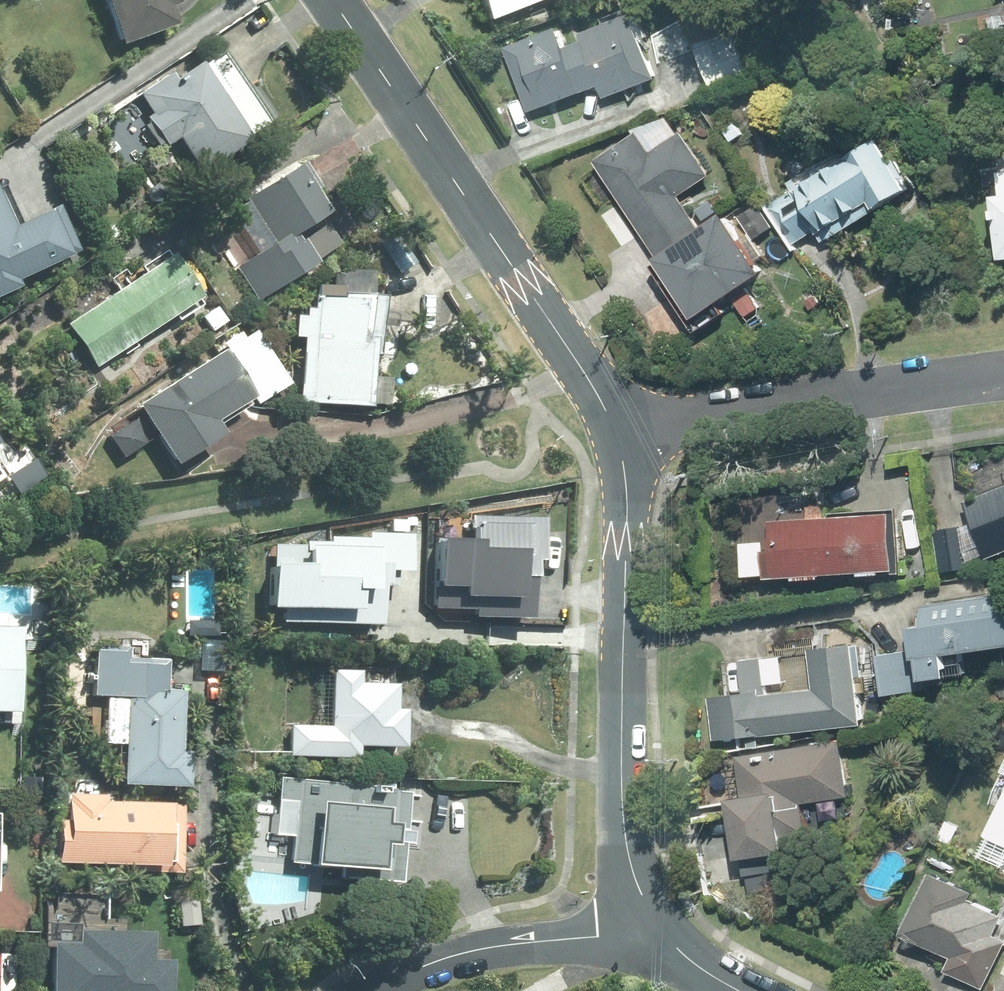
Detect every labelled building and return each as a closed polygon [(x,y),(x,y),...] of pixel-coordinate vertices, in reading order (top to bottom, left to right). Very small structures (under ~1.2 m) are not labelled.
[(112,43),(167,24),(161,7),(171,3),(170,0),(97,0),(112,43)] [(485,23),(544,0),(475,0),(485,23)] [(680,19),(708,90),(757,71),(729,0),(728,0),(680,19)] [(505,51),(529,111),(598,84),(605,100),(654,80),(629,17),(577,38),(572,25),(505,51)] [(161,74),(133,93),(147,114),(138,120),(157,149),(175,137),(199,171),(269,124),(221,52),(198,67),(193,61),(165,79),(161,74)] [(637,135),(596,161),(697,320),(765,277),(724,213),(698,230),(677,197),(709,178),(680,132),(648,152),(637,135)] [(791,190),(766,205),(790,246),(816,231),(823,243),(907,192),(875,139),(826,169),(822,163),(787,184),(791,190)] [(292,165),(243,199),(272,241),(234,267),(256,298),(336,243),(316,214),(322,210),(292,165)] [(1001,260),(1003,260),(1003,197),(994,198),(1001,260)] [(37,267),(21,233),(10,239),(0,219),(0,285),(37,267)] [(162,254),(62,323),(93,367),(193,297),(162,254)] [(299,338),(295,401),(365,406),(368,354),(371,354),(376,277),(363,276),(363,273),(327,271),(326,286),(310,285),(310,294),(302,294),(300,317),(290,316),(288,337),(299,338)] [(250,331),(221,351),(256,403),(286,383),(250,331)] [(211,351),(131,405),(171,464),(213,435),(204,422),(242,397),(211,351)] [(127,419),(105,433),(121,457),(143,442),(127,419)] [(966,500),(989,556),(1003,550),(1003,485),(966,500)] [(764,549),(766,576),(897,568),(893,511),(770,519),(772,548),(764,549)] [(435,529),(367,525),(364,595),(380,596),(379,611),(406,613),(407,597),(417,598),(419,570),(433,571),(435,529)] [(343,587),(272,584),(270,625),(341,627),(343,587)] [(884,693),(924,688),(922,677),(949,673),(946,651),(1003,643),(1003,594),(923,605),(925,622),(913,624),(916,649),(878,654),(884,693)] [(8,712),(10,626),(0,626),(0,712),(8,712)] [(708,699),(713,739),(864,721),(854,643),(811,648),(815,686),(766,692),(762,658),(741,661),(745,694),(708,699)] [(123,646),(91,645),(89,696),(119,697),(116,784),(178,787),(179,752),(171,752),(174,691),(158,690),(159,660),(122,659),(123,646)] [(288,725),(287,755),(351,758),(351,745),(396,747),(397,710),(387,710),(388,686),(354,685),(355,672),(327,671),(325,727),(288,725)] [(840,736),(735,754),(742,796),(728,798),(737,856),(742,856),(748,891),(791,884),(783,834),(805,830),(800,803),(849,795),(840,736)] [(399,790),(277,778),(274,800),(293,802),(286,863),(336,868),(335,876),(390,881),(399,790)] [(55,821),(54,862),(158,866),(161,803),(100,801),(101,796),(63,795),(62,821),(55,821)] [(1003,842),(1003,799),(987,834),(1003,842)] [(904,932),(953,955),(948,966),(986,984),(1003,946),(1003,939),(992,933),(1001,915),(970,900),(974,891),(932,871),(904,932)] [(56,990),(177,990),(179,959),(153,958),(154,930),(83,926),(82,945),(59,944),(56,990)]
